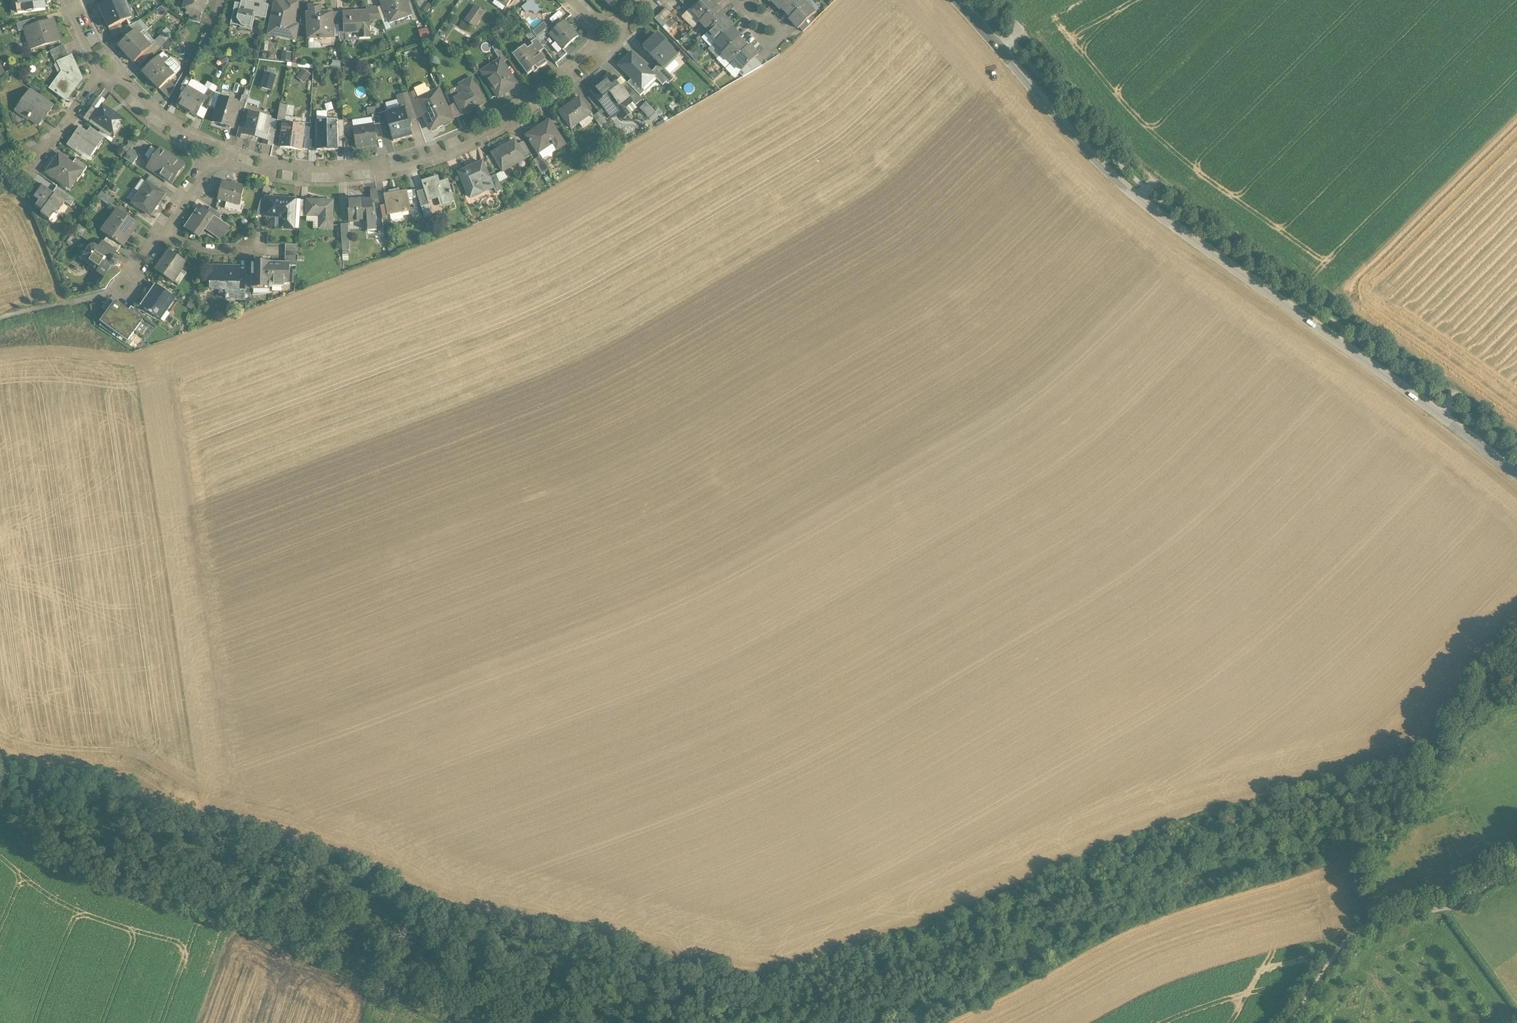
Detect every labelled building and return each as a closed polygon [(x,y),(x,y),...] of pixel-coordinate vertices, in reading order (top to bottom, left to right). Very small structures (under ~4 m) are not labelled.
[(18,15),(44,10),(42,0),(16,0),(18,15)] [(99,7),(109,29),(123,23),(133,18),(125,0),(114,0),(99,7)] [(186,10),(183,9),(183,10),(187,11),(202,14),(203,14),(206,0),(188,0),(186,10)] [(246,1),(245,6),(235,4),(231,24),(239,26),(239,27),(241,30),(252,32),(255,18),(260,19),(263,5),(264,2),(256,0),(254,0),(253,3),(246,1)] [(380,1),(387,19),(389,24),(411,16),(405,0),(384,0),(380,1)] [(541,10),(532,0),(521,8),(527,14),(529,12),(532,12),(535,16),(541,10)] [(612,8),(620,0),(604,0),(612,8)] [(684,6),(689,11),(696,4),(697,3),(695,0),(691,0),(684,6)] [(691,12),(700,22),(716,7),(717,5),(712,0),(704,0),(698,6),(691,12)] [(771,2),(780,11),(781,10),(791,0),(772,0),(771,2)] [(781,10),(790,19),(805,4),(807,2),(804,0),(791,0),(781,10)] [(286,4),(276,2),(270,30),(281,32),(279,38),(290,40),(293,25),(294,20),(291,20),(295,3),(286,1),(286,4)] [(696,4),(689,11),(682,17),(693,29),(699,23),(700,22),(691,12),(698,6),(696,4)] [(790,19),(789,20),(798,29),(799,28),(812,16),(814,13),(805,4),(790,19)] [(269,6),(263,5),(260,19),(266,20),(269,6)] [(332,14),(321,14),(320,9),(320,8),(319,8),(319,7),(318,7),(312,7),(311,8),(310,8),(310,9),(311,22),(308,22),(309,40),(320,39),(320,40),(322,40),(323,46),(334,45),(333,26),(332,14)] [(382,7),(377,9),(381,21),(387,19),(382,7)] [(725,16),(716,7),(700,22),(699,23),(708,32),(723,17),(725,16)] [(484,14),(475,8),(465,22),(474,28),(484,14)] [(666,8),(657,16),(662,21),(670,13),(666,8)] [(377,9),(368,10),(368,13),(372,13),(373,21),(381,21),(377,9)] [(202,14),(187,11),(186,16),(190,17),(201,19),(202,14)] [(368,13),(344,14),(345,23),(345,35),(359,34),(361,34),(361,31),(369,30),(369,21),(373,21),(372,13),(368,13)] [(670,13),(662,21),(665,25),(674,17),(670,13)] [(812,16),(799,28),(803,33),(816,20),(812,16)] [(674,17),(665,25),(670,29),(678,21),(674,17)] [(708,32),(707,34),(716,43),(731,28),(732,27),(723,17),(708,32)] [(30,22),(16,26),(19,34),(25,32),(25,31),(32,28),(30,22)] [(32,28),(25,31),(25,32),(29,43),(32,42),(34,50),(60,42),(54,22),(32,28)] [(565,22),(550,35),(563,50),(578,36),(565,22)] [(123,23),(109,29),(113,38),(126,31),(123,23)] [(143,31),(137,23),(126,31),(130,36),(135,32),(138,36),(143,31)] [(549,30),(544,23),(531,33),(536,40),(549,30)] [(299,27),(293,25),(290,40),(296,41),(299,27)] [(421,30),(423,39),(431,37),(429,28),(421,30)] [(716,43),(714,44),(723,53),(738,39),(739,37),(731,28),(716,43)] [(369,30),(361,31),(361,34),(359,34),(360,39),(370,39),(370,33),(369,30)] [(138,36),(135,32),(130,36),(119,47),(135,64),(146,54),(151,49),(150,49),(138,36)] [(658,35),(643,48),(659,65),(662,69),(663,68),(677,55),(658,35)] [(723,53),(722,55),(730,64),(732,63),(747,48),(738,39),(723,53)] [(544,49),(536,40),(531,43),(533,46),(534,45),(539,53),(544,49)] [(155,44),(150,49),(151,49),(146,54),(150,58),(160,49),(155,44)] [(533,46),(527,51),(525,48),(515,56),(528,73),(536,68),(538,70),(547,63),(539,53),(534,45),(533,46)] [(64,47),(50,53),(52,58),(66,52),(64,47)] [(747,48),(732,63),(741,72),(754,59),(757,56),(748,47),(747,48)] [(500,49),(495,52),(502,63),(502,62),(503,64),(508,61),(500,49)] [(66,52),(52,58),(56,66),(60,64),(59,64),(69,59),(66,52)] [(651,73),(631,53),(619,66),(631,79),(639,86),(643,89),(654,78),(651,74),(651,73)] [(64,74),(52,92),(65,101),(75,88),(76,89),(82,80),(72,58),(69,59),(59,64),(60,64),(64,74)] [(165,66),(158,59),(142,73),(159,91),(160,90),(169,81),(175,76),(174,76),(165,66)] [(741,72),(739,74),(742,78),(761,67),(754,59),(741,72)] [(181,65),(176,60),(171,60),(165,66),(174,76),(175,76),(180,70),(181,65)] [(503,64),(502,62),(502,63),(484,75),(490,84),(489,85),(499,98),(517,86),(511,76),(503,64)] [(732,63),(730,64),(729,65),(739,74),(741,72),(732,63)] [(674,79),(663,68),(662,69),(659,65),(654,69),(655,69),(667,81),(669,83),(674,79)] [(8,75),(5,68),(0,70),(0,78),(8,75)] [(304,69),(299,77),(307,82),(312,74),(304,69)] [(667,81),(655,69),(651,73),(651,74),(654,78),(662,86),(667,81)] [(620,87),(610,74),(589,90),(592,94),(600,104),(604,109),(606,112),(613,106),(618,113),(624,108),(621,104),(629,97),(630,97),(623,89),(622,90),(620,87)] [(277,78),(268,75),(264,87),(273,90),(277,78)] [(192,81),(187,78),(179,92),(184,95),(188,88),(188,89),(192,81)] [(486,103),(472,78),(462,84),(467,93),(455,99),(457,103),(459,106),(459,107),(463,114),(463,115),(486,103)] [(639,86),(631,79),(627,83),(640,96),(645,92),(643,89),(639,86)] [(175,88),(169,81),(160,90),(169,99),(175,88)] [(208,89),(192,81),(188,89),(203,98),(208,89)] [(627,83),(626,83),(620,87),(622,90),(623,89),(630,97),(629,97),(635,105),(643,100),(640,96),(627,83)] [(184,95),(178,105),(197,116),(202,107),(203,105),(202,105),(206,99),(203,98),(188,89),(188,88),(184,95)] [(215,93),(208,89),(203,98),(206,99),(202,105),(203,105),(202,107),(208,110),(215,93)] [(419,100),(418,101),(425,116),(431,129),(451,120),(438,91),(419,100)] [(53,108),(30,92),(18,110),(30,118),(28,121),(29,122),(30,120),(40,127),(53,108)] [(184,95),(179,92),(173,102),(178,105),(184,95)] [(411,103),(411,104),(418,101),(419,100),(415,93),(408,96),(411,103)] [(411,103),(408,96),(408,94),(401,96),(403,105),(410,103),(411,103)] [(600,104),(592,94),(588,98),(595,108),(600,104)] [(580,97),(559,112),(571,128),(592,114),(580,97)] [(240,104),(220,98),(212,122),(233,129),(238,111),(240,105),(240,104)] [(247,101),(241,99),(240,104),(240,105),(238,111),(244,112),(247,101)] [(425,116),(418,101),(411,104),(417,119),(425,116)] [(654,121),(660,115),(648,101),(641,107),(654,121)] [(414,117),(410,103),(403,105),(405,110),(407,119),(414,117)] [(457,103),(451,106),(456,117),(463,114),(459,107),(459,106),(457,103)] [(595,108),(598,113),(599,113),(604,109),(600,104),(595,108)] [(103,105),(99,112),(98,112),(92,122),(112,136),(118,126),(121,128),(125,122),(111,112),(111,111),(103,105)] [(287,106),(280,105),(277,121),(284,122),(287,106)] [(92,108),(84,120),(90,124),(92,122),(98,112),(92,108)] [(405,110),(386,115),(393,141),(412,136),(407,119),(405,110)] [(599,113),(598,113),(593,117),(601,128),(607,123),(599,113)] [(271,120),(250,114),(247,124),(245,135),(264,140),(266,140),(269,130),(271,120)] [(560,128),(554,118),(549,122),(555,131),(560,128)] [(338,123),(338,121),(317,121),(318,141),(318,150),(338,150),(338,137),(338,123)] [(549,122),(527,136),(530,141),(529,141),(530,143),(531,142),(541,157),(542,160),(543,160),(565,145),(555,131),(549,122)] [(243,141),(245,135),(247,124),(241,123),(236,140),(243,141)] [(303,128),(283,125),(280,147),(300,150),(303,128)] [(374,125),(353,128),(357,148),(377,145),(374,125)] [(91,136),(80,128),(68,146),(76,152),(79,147),(92,156),(101,143),(91,136)] [(269,130),(266,140),(264,140),(263,143),(272,145),(275,131),(269,130)] [(104,138),(94,131),(91,136),(101,143),(104,138)] [(122,150),(127,154),(131,149),(134,145),(128,141),(122,150)] [(318,150),(318,141),(309,141),(309,152),(318,152),(318,150)] [(514,141),(492,154),(499,166),(502,172),(510,167),(524,159),(517,146),(514,141)] [(530,156),(523,142),(517,146),(524,159),(530,156)] [(140,155),(131,149),(127,154),(124,159),(133,165),(140,155)] [(160,150),(148,168),(171,184),(184,166),(160,150)] [(492,154),(486,157),(493,170),(499,166),(492,154)] [(73,165),(59,156),(47,173),(70,189),(76,181),(77,182),(84,173),(73,165)] [(543,160),(542,160),(541,157),(534,161),(542,175),(550,170),(543,160)] [(87,168),(76,160),(73,165),(84,173),(87,168)] [(483,162),(459,172),(470,197),(482,192),(479,185),(491,180),(483,162)] [(514,175),(510,167),(502,172),(495,175),(500,184),(514,175)] [(161,185),(150,177),(147,182),(148,183),(158,190),(161,185)] [(437,177),(422,182),(424,190),(427,200),(440,196),(443,206),(454,202),(448,180),(439,183),(437,177)] [(158,190),(148,183),(133,204),(150,215),(165,195),(158,190)] [(239,185),(228,183),(228,184),(222,183),(218,200),(240,205),(244,188),(239,187),(239,185)] [(53,194),(43,187),(34,199),(39,203),(36,207),(43,212),(41,215),(49,221),(54,214),(57,216),(58,214),(65,203),(71,207),(75,201),(57,188),(53,194)] [(424,190),(417,193),(421,207),(429,205),(427,200),(424,190)] [(377,191),(370,192),(370,201),(371,201),(371,204),(379,203),(377,191)] [(406,191),(384,195),(386,205),(388,215),(410,211),(406,191)] [(104,192),(100,196),(111,205),(115,200),(104,192)] [(268,200),(261,199),(257,215),(267,216),(268,200)] [(295,202),(268,200),(267,216),(282,217),(282,228),(293,229),(295,202)] [(333,201),(307,201),(307,217),(322,217),(322,229),(333,229),(333,201)] [(370,201),(348,202),(349,222),(367,221),(372,221),(372,218),(371,204),(371,201),(370,201)] [(221,215),(210,208),(207,213),(209,214),(210,213),(214,217),(218,220),(221,215)] [(139,225),(117,210),(108,223),(114,227),(108,237),(121,246),(123,247),(139,225)] [(229,228),(218,220),(214,217),(210,213),(209,214),(207,213),(205,212),(202,216),(196,212),(185,228),(196,235),(202,227),(221,240),(229,228)] [(376,218),(372,218),(372,221),(367,221),(367,232),(376,231),(376,218)] [(348,225),(341,226),(342,251),(349,251),(348,225)] [(121,246),(108,237),(104,242),(118,252),(121,246)] [(104,242),(103,242),(99,248),(113,258),(118,252),(104,242)] [(297,246),(285,245),(285,264),(289,264),(289,267),(296,267),(297,257),(297,246)] [(91,246),(84,256),(85,260),(88,263),(99,248),(95,246),(91,246)] [(113,258),(99,248),(88,263),(106,275),(107,275),(113,266),(117,260),(113,258)] [(186,263),(169,252),(156,271),(173,282),(186,263)] [(285,264),(253,263),(253,277),(252,277),(251,289),(270,289),(270,285),(289,285),(289,273),(289,267),(289,264),(285,264)] [(113,266),(107,275),(106,275),(98,287),(102,290),(105,289),(111,281),(120,273),(117,267),(115,267),(113,266)] [(239,269),(211,268),(211,290),(221,290),(221,285),(227,285),(227,297),(226,297),(226,300),(229,300),(238,300),(239,282),(239,269)] [(156,285),(149,296),(152,298),(144,309),(149,312),(149,313),(151,315),(152,314),(157,318),(163,310),(166,312),(175,298),(156,285)] [(127,313),(114,303),(107,313),(109,314),(103,322),(112,329),(112,328),(129,340),(141,323),(127,313)] [(145,318),(130,307),(127,313),(141,323),(145,318)]
